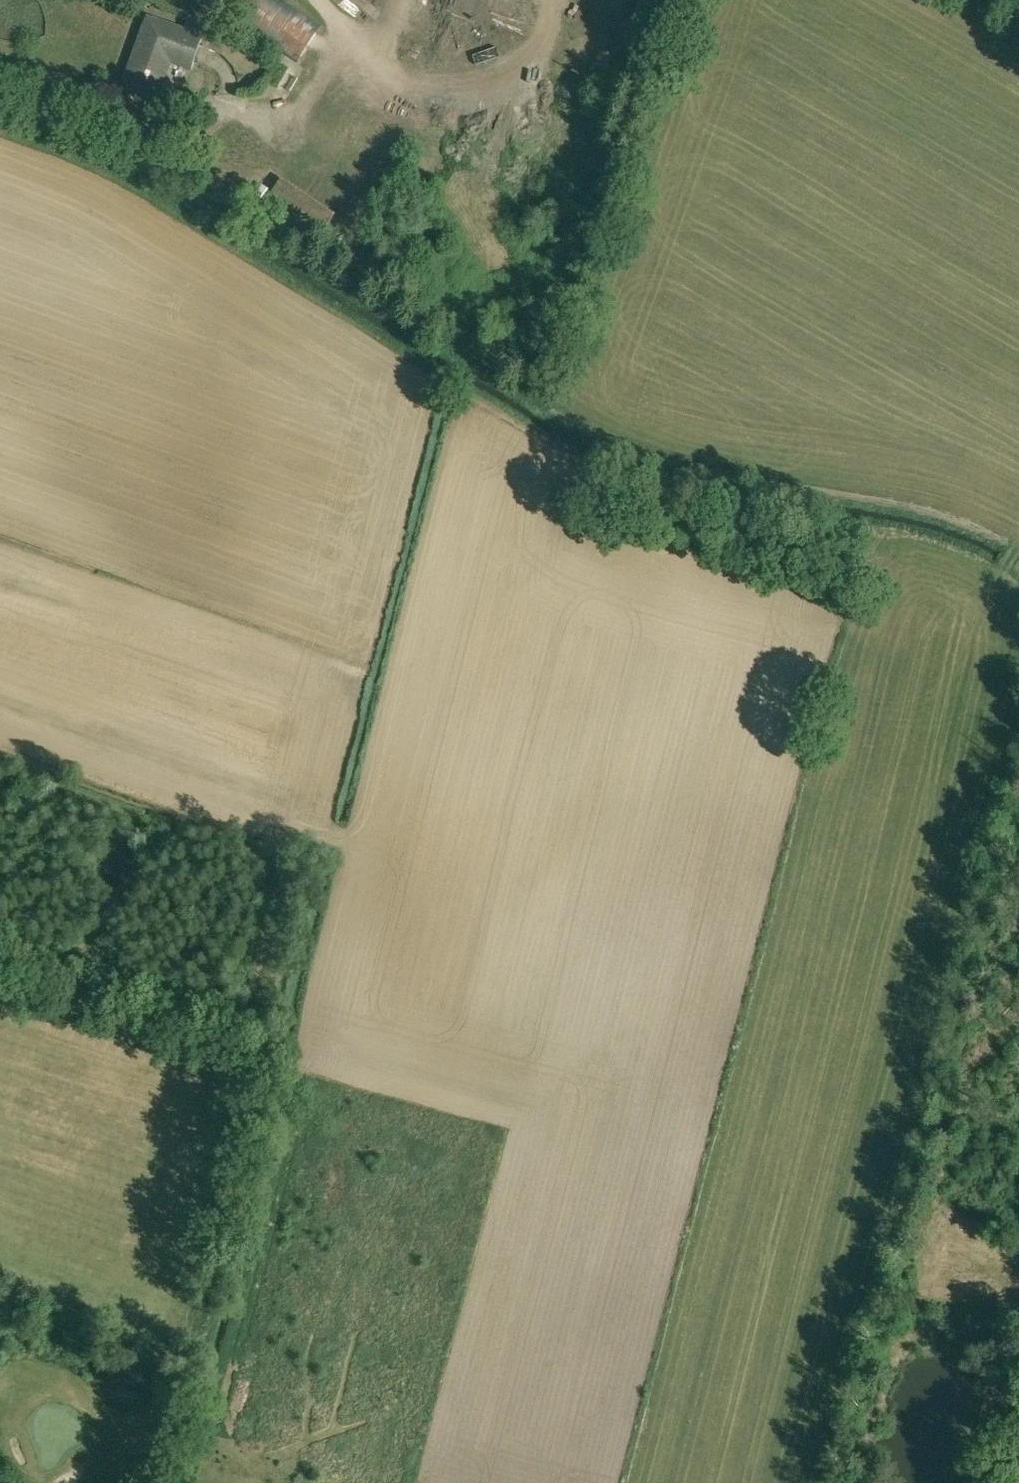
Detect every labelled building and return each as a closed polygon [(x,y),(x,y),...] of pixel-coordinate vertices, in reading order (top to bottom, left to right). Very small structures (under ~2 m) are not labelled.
[(300,60),(321,27),(278,0),(240,0),(230,16),(300,60)] [(128,100),(154,109),(171,61),(191,68),(208,20),(191,14),(186,30),(147,18),(124,86),(131,89),(128,100)]
